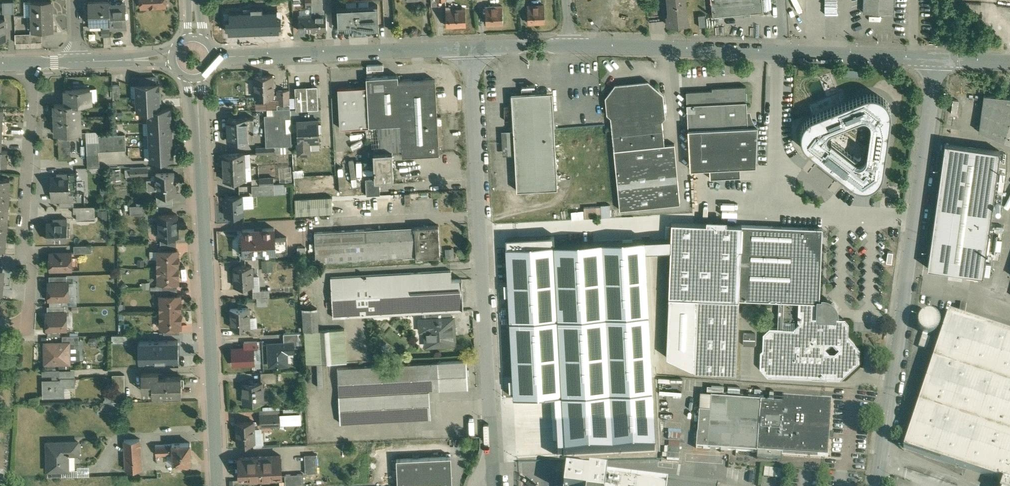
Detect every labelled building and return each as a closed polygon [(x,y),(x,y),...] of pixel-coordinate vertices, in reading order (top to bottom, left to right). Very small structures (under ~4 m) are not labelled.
[(312,6),(312,16),(324,15),(323,9),(321,9),(321,0),(312,0),(312,6)] [(670,14),(668,15),(669,25),(689,23),(688,13),(687,13),(685,0),(669,0),(670,14)] [(711,3),(712,3),(713,12),(709,13),(709,16),(713,15),(713,16),(763,11),(762,0),(711,0),(711,3)] [(863,13),(894,14),(894,0),(864,0),(863,13)] [(52,1),(32,2),(33,16),(53,15),(52,1)] [(110,1),(89,2),(90,23),(101,22),(101,23),(111,23),(110,4),(110,1)] [(14,3),(3,4),(4,14),(15,14),(14,3)] [(126,3),(110,4),(111,23),(111,26),(119,25),(120,27),(121,29),(123,29),(125,28),(126,27),(127,25),(126,3)] [(378,5),(337,7),(338,29),(353,28),(353,30),(364,30),(364,28),(379,27),(378,5)] [(545,5),(528,6),(528,22),(546,22),(545,5)] [(465,9),(450,10),(450,7),(449,7),(449,6),(446,6),(446,10),(446,25),(466,24),(465,9)] [(263,11),(262,7),(251,7),(251,11),(229,12),(229,19),(225,19),(226,28),(228,28),(229,33),(246,32),(246,30),(261,30),(261,31),(279,31),(279,26),(281,26),(281,18),(277,18),(277,10),(263,11)] [(503,23),(503,7),(485,8),(486,23),(503,23)] [(706,14),(699,15),(700,27),(707,26),(706,14)] [(53,15),(33,16),(34,31),(53,30),(53,15)] [(324,15),(312,16),(313,30),(327,30),(326,15),(324,15)] [(312,16),(298,16),(299,31),(313,30),(312,16)] [(765,27),(763,32),(774,36),(776,30),(765,27)] [(398,74),(367,76),(368,86),(369,125),(401,123),(399,81),(398,74)] [(274,97),(273,76),(255,76),(255,97),(274,97)] [(436,80),(399,81),(401,123),(403,155),(439,153),(439,151),(443,151),(441,115),(437,115),(436,80)] [(140,84),(137,84),(137,97),(159,96),(159,90),(160,90),(160,83),(157,83),(140,84)] [(369,125),(368,86),(338,87),(340,127),(369,126),(369,125)] [(719,90),(686,91),(688,129),(748,126),(748,125),(746,86),(719,87),(719,90)] [(318,87),(296,88),(297,110),(319,109),(318,87)] [(652,89),(639,90),(634,87),(618,88),(609,98),(614,150),(665,144),(660,96),(652,89)] [(91,88),(67,89),(67,104),(80,103),(92,103),(91,88)] [(290,90),(278,91),(279,108),(291,108),(290,90)] [(553,90),(513,92),(515,128),(555,126),(553,90)] [(868,95),(812,117),(808,120),(804,123),(802,127),(801,132),(800,137),(802,141),(804,146),(807,149),(853,185),(857,187),(862,188),(867,188),(872,187),(876,184),(879,182),(881,178),(883,174),(891,114),(890,110),(889,105),(887,102),(884,98),(880,96),(876,95),(872,94),(868,95)] [(984,95),(979,135),(1002,138),(1002,139),(1009,141),(1009,96),(984,95)] [(159,96),(137,97),(138,110),(149,109),(161,108),(161,101),(159,101),(159,96)] [(950,112),(956,113),(958,100),(951,99),(950,112)] [(67,104),(55,104),(56,119),(80,118),(80,103),(67,104)] [(172,107),(161,108),(149,109),(149,121),(171,120),(171,115),(172,115),(172,107)] [(291,108),(279,108),(278,108),(278,115),(285,115),(285,118),(291,118),(291,108)] [(268,116),(266,116),(267,140),(278,140),(286,139),(286,133),(285,118),(285,115),(278,115),(268,116)] [(247,117),(227,118),(228,141),(249,140),(247,117)] [(253,117),(247,117),(249,140),(255,139),(254,127),(256,128),(259,127),(259,124),(256,123),(254,124),(253,117)] [(80,118),(56,119),(57,133),(58,133),(70,133),(81,132),(80,118)] [(171,120),(149,121),(150,134),(173,133),(173,126),(171,126),(171,120)] [(319,120),(308,121),(308,122),(297,123),(299,154),(310,153),(309,139),(320,139),(319,120)] [(748,126),(688,129),(690,168),(710,167),(710,178),(741,177),(740,166),(756,165),(758,125),(748,125),(748,126)] [(555,126),(515,128),(516,152),(556,151),(555,126)] [(288,132),(288,133),(286,133),(286,139),(278,140),(278,146),(279,146),(292,145),(292,132),(291,133),(291,132),(288,132)] [(173,133),(150,134),(151,146),(172,145),(172,140),(173,140),(173,133)] [(665,144),(614,150),(620,209),(680,203),(675,143),(665,144)] [(1000,151),(945,143),(928,268),(983,275),(1000,151)] [(172,145),(151,146),(151,159),(174,158),(174,151),(172,151),(172,145)] [(392,149),(373,150),(375,177),(375,178),(380,178),(394,177),(392,149)] [(556,151),(516,152),(518,189),(558,188),(556,151)] [(244,153),(223,154),(223,167),(245,166),(244,153)] [(245,166),(223,167),(224,180),(245,180),(245,166)] [(148,167),(131,168),(131,169),(131,175),(149,175),(148,167)] [(175,172),(156,173),(157,178),(147,179),(148,190),(157,189),(157,195),(173,194),(176,194),(175,172)] [(77,173),(58,173),(58,177),(51,177),(51,193),(60,193),(60,200),(74,199),(74,193),(78,193),(77,173)] [(0,177),(0,206),(8,206),(10,178),(0,177)] [(375,178),(375,177),(366,177),(367,195),(380,194),(380,178),(375,178)] [(274,184),(252,185),(253,195),(275,194),(274,184)] [(173,194),(157,195),(158,205),(173,204),(173,194)] [(243,195),(225,196),(226,216),(244,215),(243,195)] [(332,196),(295,198),(296,214),(333,212),(332,196)] [(146,205),(130,205),(131,214),(146,214),(146,205)] [(0,206),(0,220),(7,220),(8,206),(0,206)] [(601,206),(584,207),(585,218),(602,217),(601,206)] [(177,214),(158,215),(160,237),(178,236),(177,214)] [(54,218),(54,222),(47,222),(48,239),(68,239),(67,218),(54,218)] [(742,225),(672,222),(669,297),(698,298),(739,299),(742,225)] [(438,225),(415,226),(416,256),(440,255),(438,225)] [(823,228),(742,225),(739,299),(739,300),(779,301),(784,301),(799,302),(820,303),(820,302),(823,228)] [(415,226),(365,229),(366,259),(416,256),(415,226)] [(275,228),(243,229),(243,239),(239,239),(240,253),(276,252),(275,237),(275,228)] [(365,229),(314,231),(316,262),(366,259),(365,229)] [(552,235),(525,236),(524,238),(516,238),(515,239),(509,245),(510,246),(507,247),(508,259),(556,256),(555,244),(555,237),(552,235)] [(287,237),(275,237),(276,249),(288,249),(287,237)] [(644,239),(555,244),(556,256),(508,259),(517,446),(564,444),(565,455),(655,450),(644,239)] [(161,250),(158,250),(158,266),(178,266),(178,249),(177,249),(161,250)] [(72,252),(50,253),(51,269),(72,269),(72,252)] [(271,270),(271,259),(261,260),(261,271),(271,270)] [(178,266),(158,266),(159,282),(161,282),(177,282),(178,282),(178,266)] [(252,266),(234,267),(235,286),(253,285),(252,266)] [(451,270),(331,277),(333,317),(423,312),(451,311),(463,310),(462,280),(452,280),(451,270)] [(50,282),(49,282),(49,300),(50,300),(50,306),(62,305),(62,299),(69,299),(68,282),(67,282),(50,282)] [(269,289),(253,290),(253,297),(270,296),(269,289)] [(160,295),(161,311),(181,311),(180,294),(178,294),(162,295),(160,295)] [(698,298),(669,297),(666,358),(695,370),(698,298)] [(739,299),(698,298),(695,370),(736,372),(739,300),(739,299)] [(820,303),(799,302),(798,321),(800,323),(794,328),(783,328),(784,301),(779,301),(778,328),(770,328),(764,334),(762,370),(768,376),(817,378),(820,376),(822,379),(841,379),(860,362),(860,349),(849,337),(849,325),(844,319),(844,318),(834,318),(834,315),(836,315),(836,312),(836,309),(834,307),(835,306),(835,305),(835,304),(835,303),(834,303),(833,302),(832,302),(831,302),(831,303),(828,302),(826,301),(823,300),(823,302),(820,302),(820,303)] [(510,306),(499,307),(500,318),(511,318),(510,306)] [(249,307),(231,308),(232,327),(249,327),(250,326),(249,307)] [(317,307),(303,308),(304,330),(305,330),(319,329),(317,307)] [(911,325),(929,335),(938,319),(920,309),(911,325)] [(181,311),(161,311),(161,327),(164,327),(180,327),(181,327),(181,311)] [(948,311),(902,449),(1002,482),(1000,485),(1009,485),(1009,331),(948,311)] [(48,312),(47,312),(47,330),(48,330),(60,329),(67,329),(67,312),(65,312),(64,312),(48,312)] [(452,317),(423,318),(423,329),(421,330),(425,330),(426,345),(454,344),(453,317),(452,317)] [(250,326),(249,327),(249,335),(264,334),(263,326),(250,326)] [(319,329),(305,330),(307,363),(329,362),(329,363),(347,362),(345,328),(319,329)] [(302,333),(284,333),(284,343),(299,342),(298,333),(302,333)] [(742,345),(755,345),(755,333),(742,333),(742,345)] [(79,335),(63,335),(63,342),(70,342),(70,344),(79,344),(79,335)] [(112,343),(127,343),(127,335),(111,335),(112,343)] [(178,341),(138,342),(139,361),(178,360),(178,341)] [(63,342),(45,342),(45,363),(70,363),(70,344),(70,342),(63,342)] [(284,343),(269,344),(270,366),(288,365),(287,352),(294,352),(294,347),(299,347),(299,342),(284,343)] [(245,348),(233,349),(234,364),(254,363),(254,348),(245,348)] [(467,360),(438,362),(439,389),(468,388),(467,360)] [(438,362),(338,368),(339,395),(429,390),(439,389),(438,362)] [(276,371),(261,372),(261,379),(271,378),(271,382),(276,382),(276,371)] [(181,377),(159,377),(159,373),(142,373),(142,390),(152,390),(152,394),(182,394),(181,377)] [(125,396),(124,374),(113,374),(113,396),(125,396)] [(59,377),(59,379),(43,379),(43,397),(62,396),(62,391),(65,391),(65,386),(75,385),(75,377),(59,377)] [(262,382),(243,382),(243,383),(244,389),(243,389),(244,402),(253,402),(253,401),(263,400),(262,382)] [(339,395),(341,423),(431,418),(429,390),(339,395)] [(761,395),(701,391),(697,448),(757,451),(761,395)] [(832,399),(761,395),(757,451),(828,456),(832,399)] [(280,413),(260,414),(260,420),(271,420),(271,424),(280,424),(280,413)] [(254,420),(237,421),(238,442),(255,441),(254,420)] [(140,439),(124,440),(126,470),(142,469),(140,439)] [(78,441),(49,442),(49,456),(48,456),(48,457),(48,469),(62,469),(68,468),(68,453),(79,453),(78,441)] [(191,442),(173,443),(173,444),(173,453),(174,463),(192,462),(191,442)] [(173,444),(156,445),(156,454),(173,453),(173,444)] [(680,448),(668,447),(668,459),(679,459),(680,448)] [(317,454),(305,454),(306,472),(318,472),(317,454)] [(281,455),(239,457),(239,479),(282,477),(281,455)] [(451,456),(397,458),(398,485),(452,485),(451,456)] [(590,469),(590,472),(567,470),(565,485),(719,485),(590,469)] [(285,474),(286,485),(289,485),(304,485),(303,473),(285,474)]
